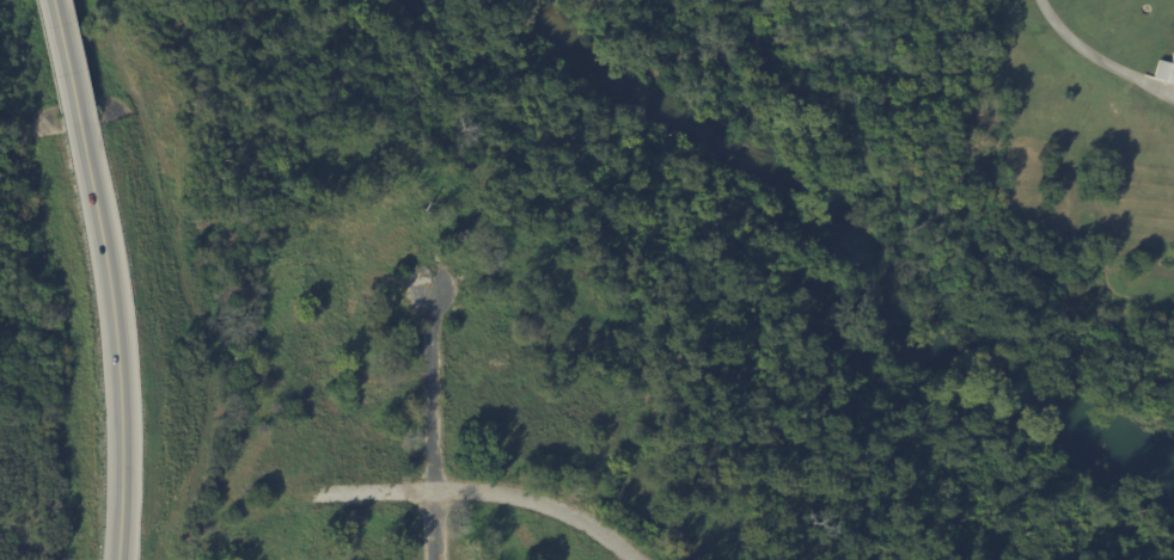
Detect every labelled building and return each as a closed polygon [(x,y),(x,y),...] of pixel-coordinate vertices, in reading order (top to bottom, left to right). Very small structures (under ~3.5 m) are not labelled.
[(1170,51),(1173,52),(1173,87),(1162,84),(1163,82),(1151,78),(1156,61),(1167,63),(1170,51)]
